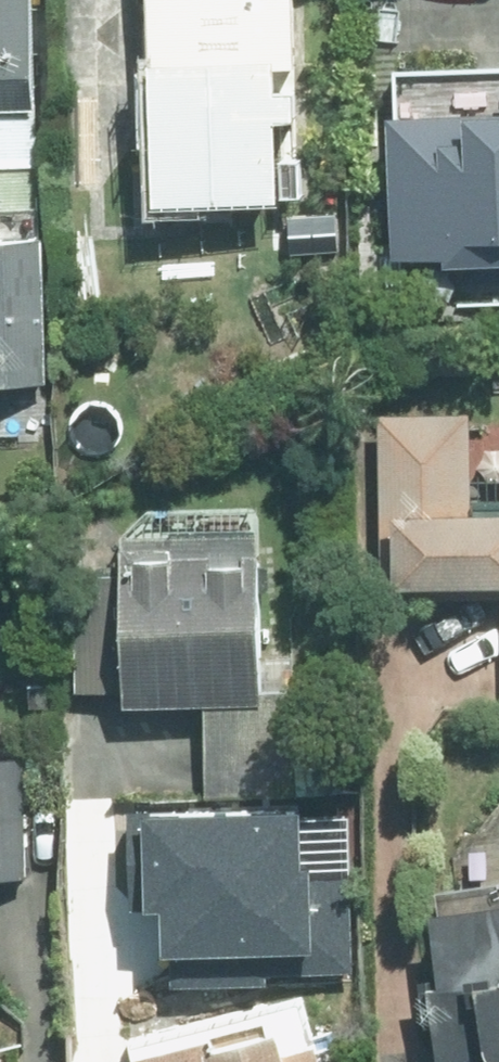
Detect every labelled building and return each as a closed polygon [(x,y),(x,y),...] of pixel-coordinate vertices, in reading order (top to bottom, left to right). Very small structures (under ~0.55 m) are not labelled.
[(40,107),(38,0),(0,0),(0,107),(40,107)] [(156,58),(300,56),(299,0),(155,0),(156,58)] [(284,61),(156,63),(158,204),(286,202),(285,117),(303,117),(303,91),(285,91),(284,61)] [(449,67),(450,112),(401,114),(406,254),(445,253),(445,276),(498,275),(498,66),(449,67)] [(50,380),(47,238),(1,239),(0,210),(0,381),(50,380)] [(475,512),(473,412),(388,413),(391,589),(498,587),(498,511),(475,512)] [(124,691),(124,699),(214,698),(215,790),(301,790),(300,653),(264,653),(263,531),(123,532),(123,566),(78,567),(79,691),(124,691)] [(0,757),(0,878),(31,877),(27,756),(0,757)] [(133,821),(135,909),(157,909),(158,988),(356,983),(353,874),(295,875),(294,817),(133,821)] [(440,910),(449,983),(438,985),(447,1060),(498,1054),(498,902),(440,910)] [(133,1043),(138,1061),(321,1061),(304,997),(133,1043)]
